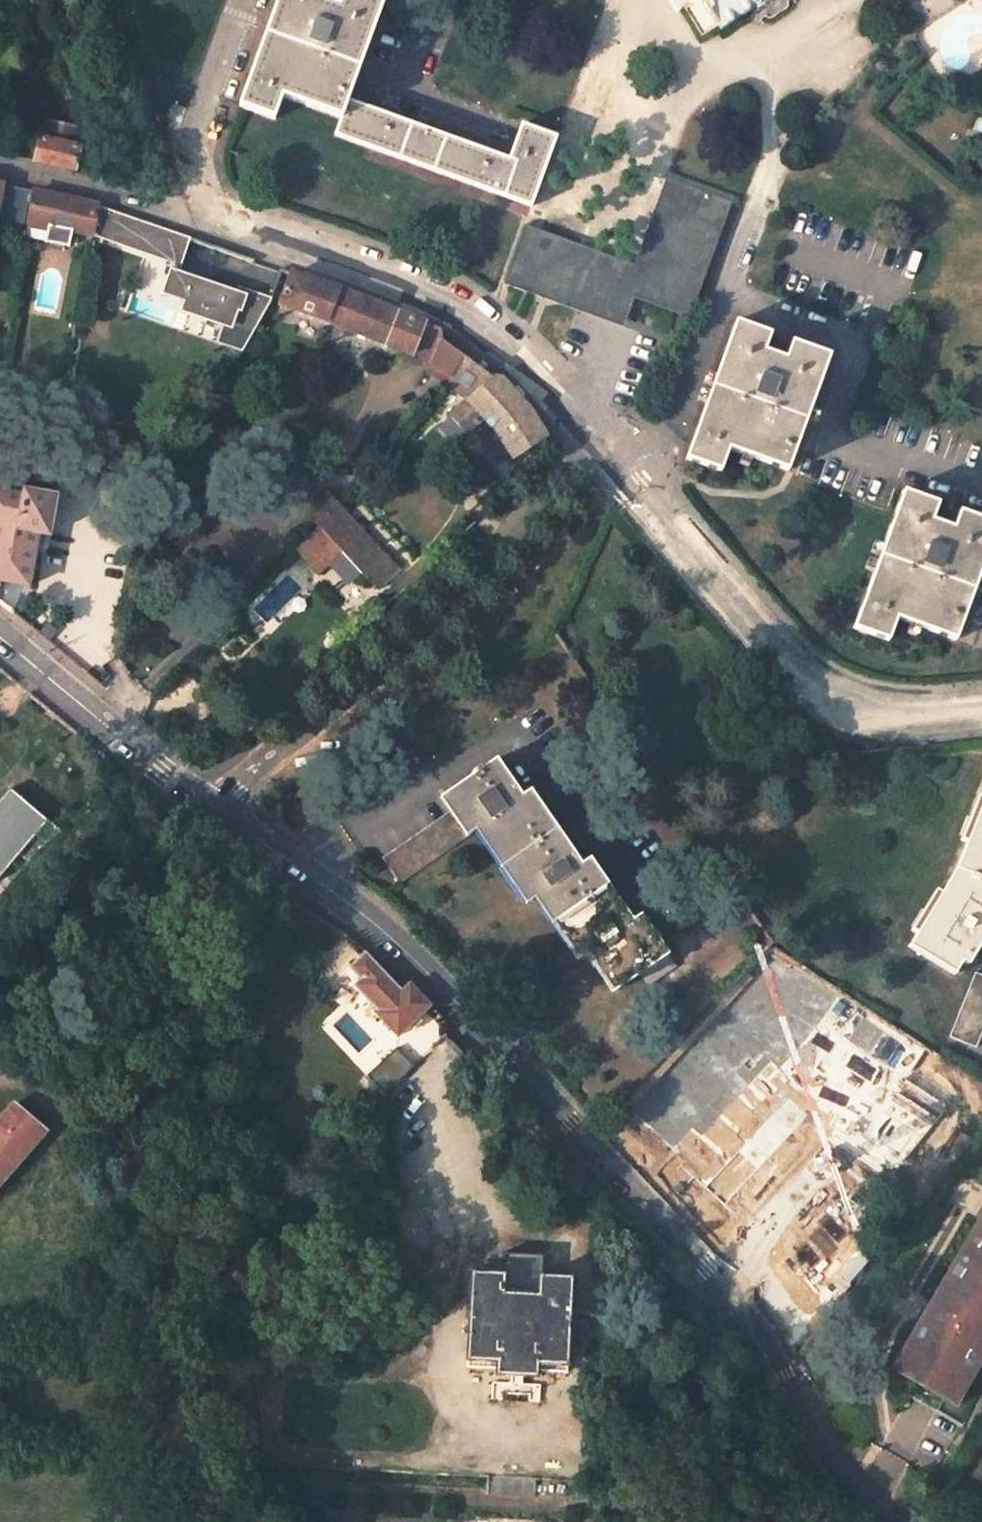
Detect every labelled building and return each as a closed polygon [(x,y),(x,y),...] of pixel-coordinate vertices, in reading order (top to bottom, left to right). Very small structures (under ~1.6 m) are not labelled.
[(381,1),(379,0),(342,0),(340,5),(327,0),(283,0),(243,107),(276,118),(285,92),(343,113),(337,130),(500,190),(499,193),(529,204),(554,134),(522,122),(510,157),(349,100),(356,81),(352,80),(381,1)] [(771,0),(705,0),(722,27),(757,5),(758,8),(771,0)] [(78,132),(50,125),(47,140),(41,139),(35,162),(74,171),(80,148),(78,147),(79,142),(75,141),(78,132)] [(668,195),(639,278),(689,296),(719,213),(727,216),(732,201),(666,177),(661,192),(668,195)] [(37,189),(32,222),(95,233),(101,203),(37,189)] [(635,263),(535,227),(533,234),(616,264),(601,306),(508,273),(504,284),(625,327),(635,299),(636,298),(690,317),(727,216),(719,213),(689,296),(639,278),(668,195),(661,192),(635,263)] [(95,233),(94,237),(174,263),(166,288),(191,296),(188,305),(186,311),(227,325),(222,341),(245,349),(273,300),(275,293),(242,283),(241,288),(199,274),(196,282),(180,276),(183,269),(193,236),(101,203),(95,233)] [(616,264),(533,234),(535,227),(525,223),(508,273),(601,306),(616,264)] [(183,269),(180,276),(196,282),(199,274),(183,269)] [(282,304),(326,318),(339,287),(295,271),(282,304)] [(326,318),(414,352),(433,359),(430,369),(449,381),(465,354),(444,339),(443,328),(339,287),(326,318)] [(166,288),(163,295),(188,305),(191,296),(166,288)] [(732,445),(791,466),(802,435),(799,433),(828,353),(792,340),(786,357),(766,349),(772,333),(740,321),(691,460),(723,471),(732,445)] [(412,359),(430,369),(433,359),(414,352),(412,359)] [(484,417),(495,429),(514,457),(548,435),(532,409),(504,378),(494,377),(452,413),(468,432),(484,417)] [(25,494),(25,491),(26,487),(0,482),(0,490),(25,494)] [(56,496),(25,491),(25,494),(0,490),(0,599),(3,579),(23,583),(30,584),(38,532),(49,533),(56,496)] [(981,559),(981,518),(960,510),(954,526),(934,519),(940,502),(908,491),(859,630),(891,641),(900,615),(959,635),(970,604),(967,602),(981,559)] [(341,549),(363,529),(342,506),(323,529),(341,549)] [(323,529),(320,526),(297,550),(318,572),(342,550),(341,549),(323,529)] [(363,529),(341,549),(342,550),(356,566),(378,546),(363,529)] [(378,546),(356,566),(379,592),(402,572),(378,546)] [(18,595),(23,583),(3,579),(0,599),(0,604),(10,613),(18,595)] [(524,797),(499,761),(449,796),(459,809),(413,840),(430,863),(483,827),(533,899),(542,893),(585,955),(593,950),(621,990),(672,955),(644,916),(635,920),(592,859),(583,865),(532,791),(524,797)] [(4,878),(56,817),(17,784),(0,804),(0,875),(4,878)] [(960,870),(910,946),(955,974),(962,963),(967,966),(981,944),(981,812),(960,870)] [(749,957),(759,971),(772,962),(762,948),(749,957)] [(411,1025),(419,1016),(430,1005),(410,984),(403,990),(362,952),(346,968),(358,979),(351,986),(379,1013),(378,1014),(398,1037),(411,1025)] [(978,974),(953,1038),(981,1049),(981,1046),(981,975),(978,974)] [(773,989),(642,1130),(709,1194),(792,1106),(908,1180),(963,1109),(773,989)] [(419,1016),(411,1025),(414,1029),(423,1020),(419,1016)] [(415,1066),(395,1048),(367,1077),(380,1089),(373,1096),(379,1103),(415,1066)] [(46,1130),(15,1103),(0,1121),(0,1183),(46,1130)] [(730,1212),(765,1236),(813,1165),(778,1142),(730,1212)] [(935,1302),(939,1305),(924,1330),(920,1328),(897,1368),(950,1399),(965,1373),(970,1376),(977,1363),(981,1366),(981,1364),(981,1222),(935,1302)] [(505,1273),(504,1291),(539,1294),(541,1276),(543,1275),(544,1255),(504,1252),(502,1273),(505,1273)] [(802,1325),(831,1288),(799,1263),(770,1301),(802,1325)] [(497,1375),(539,1378),(540,1374),(567,1375),(573,1278),(543,1275),(541,1276),(539,1294),(504,1291),(505,1273),(502,1273),(473,1271),(468,1369),(497,1371),(497,1375)] [(970,1376),(965,1373),(950,1399),(962,1406),(977,1380),(970,1376)]
